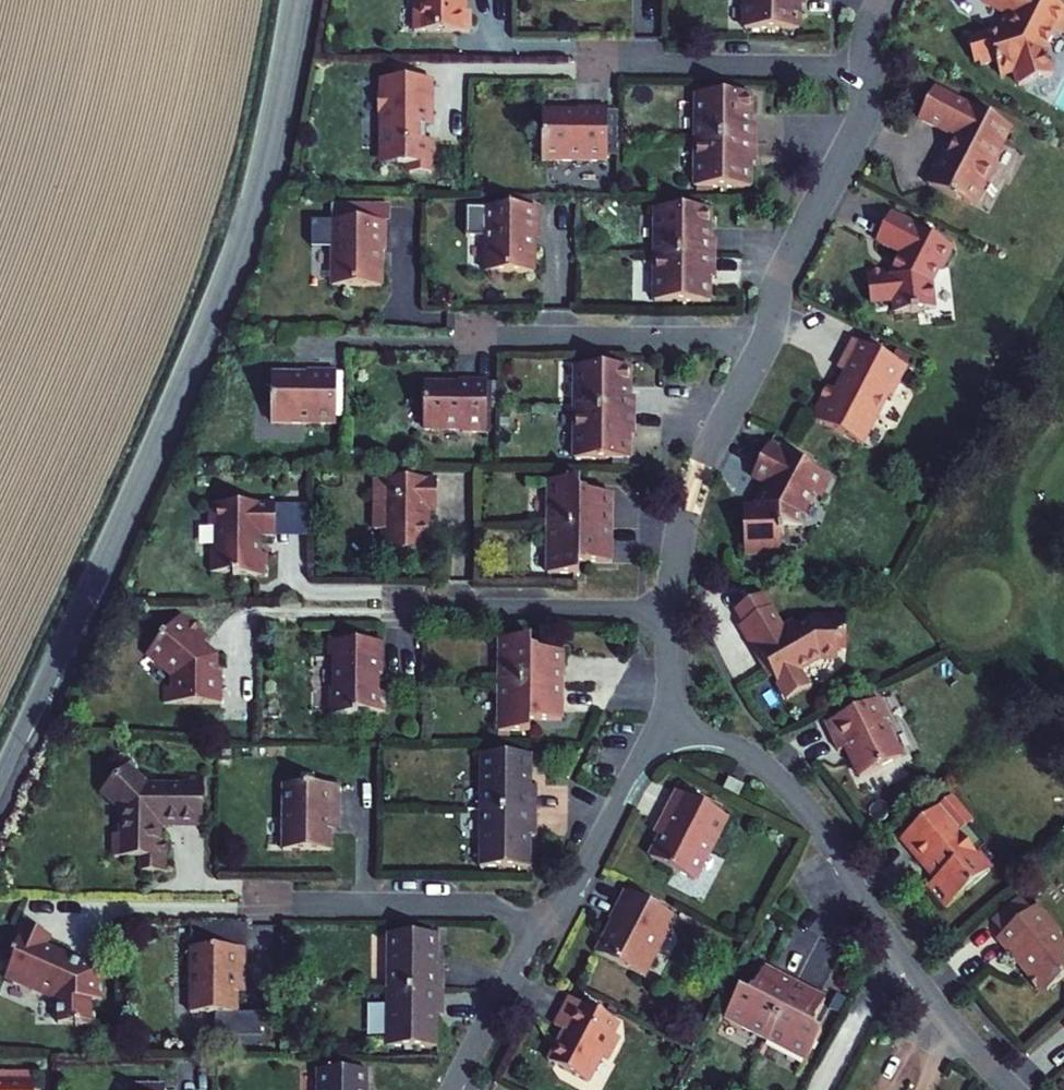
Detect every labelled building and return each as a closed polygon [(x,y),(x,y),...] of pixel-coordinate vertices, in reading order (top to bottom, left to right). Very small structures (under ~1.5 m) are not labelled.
[(428,23),(483,23),(483,0),(428,0),(428,23)] [(761,20),(817,21),(817,0),(762,0),(761,20)] [(1062,0),(996,0),(996,1),(1019,14),(1008,33),(992,38),(1001,66),(1019,61),(1023,73),(1035,70),(1038,82),(1063,74),(1063,1),(1062,0)] [(421,165),(443,165),(444,132),(438,132),(438,109),(444,109),(444,71),(397,71),(397,83),(390,83),(390,108),(397,108),(397,157),(421,157),(421,165)] [(772,116),(772,86),(717,86),(716,132),(775,132),(775,116),(772,116)] [(987,200),(1025,127),(947,86),(932,115),(964,131),(941,176),(987,200)] [(594,105),(559,104),(558,155),(624,155),(624,101),(594,101),(594,105)] [(775,149),(775,132),(716,132),(716,178),(771,179),(771,149),(775,149)] [(404,213),(404,198),(378,197),(377,212),(404,213)] [(553,264),(553,199),(502,198),(502,264),(553,264)] [(729,230),(730,200),(675,200),(674,246),(732,247),(733,230),(729,230)] [(930,222),(904,208),(888,237),(913,250),(905,265),(878,267),(881,299),(902,298),(903,310),(944,307),(942,283),(960,246),(958,241),(928,225),(930,222)] [(377,212),(351,212),(351,278),(400,278),(400,243),(404,243),(404,213),(377,212)] [(732,247),(674,246),(674,293),(729,293),(729,263),(732,263),(732,247)] [(816,412),(870,440),(896,388),(899,390),(914,361),(860,333),(845,362),(852,366),(843,383),(833,378),(816,412)] [(645,358),(590,358),(590,404),(648,405),(648,388),(645,388),(645,358)] [(353,404),(353,364),(324,363),(324,368),(289,367),(288,404),(353,404)] [(504,373),(440,373),(440,422),(503,423),(504,373)] [(648,405),(590,404),(589,450),(644,451),(645,421),(648,421),(648,405)] [(839,490),(847,477),(814,456),(813,458),(785,442),(765,474),(780,482),(768,506),(757,506),(757,554),(795,554),(795,528),(815,528),(815,517),(828,492),(839,490)] [(455,506),(455,469),(390,470),(391,520),(399,520),(399,543),(448,542),(448,507),(455,506)] [(568,469),(567,518),(629,519),(629,489),(610,488),(610,470),(568,469)] [(292,527),(292,497),(221,496),(221,518),(227,518),(226,540),(224,540),(224,567),(248,568),(248,570),(281,571),(281,559),(284,559),(284,546),(276,546),(276,527),(292,527)] [(629,519),(567,518),(566,563),(606,564),(606,542),(628,543),(629,519)] [(782,598),(746,618),(763,648),(771,643),(803,698),(823,687),(815,672),(834,662),(865,664),(865,650),(875,650),(875,618),(861,617),(861,607),(832,605),(831,616),(808,623),(802,612),(794,617),(782,598)] [(182,671),(182,706),(240,705),(241,677),(234,677),(234,654),(191,616),(159,650),(182,671)] [(372,639),(345,639),(345,658),(350,658),(350,691),(347,691),(347,717),(384,717),(384,713),(403,714),(403,693),(401,693),(401,677),(403,677),(404,644),(372,644),(372,639)] [(517,639),(517,686),(582,686),(582,650),(561,650),(561,639),(517,639)] [(582,686),(517,686),(517,731),(561,731),(561,718),(581,719),(582,686)] [(901,719),(891,698),(837,724),(850,751),(857,748),(871,777),(913,757),(896,721),(901,719)] [(540,760),(487,759),(486,811),(548,812),(548,788),(540,787),(540,760)] [(145,761),(115,791),(135,810),(134,826),(129,826),(129,857),(163,857),(162,865),(187,865),(187,837),(176,837),(176,821),(215,822),(216,771),(193,771),(193,787),(170,787),(145,761)] [(297,785),(297,851),(344,852),(344,826),(353,826),(353,785),(297,785)] [(744,814),(694,787),(680,813),(670,808),(660,828),(675,835),(665,855),(691,869),(685,881),(719,898),(740,858),(733,854),(741,839),(736,836),(744,814)] [(969,799),(913,845),(937,874),(947,866),(959,880),(938,897),(953,915),(1001,875),(975,844),(994,828),(969,799)] [(548,812),(486,811),(485,869),(539,870),(539,836),(548,836),(548,812)] [(1035,956),(1047,971),(1038,979),(1048,992),(1058,984),(1063,991),(1063,908),(1056,899),(1049,905),(1037,891),(1004,917),(1015,931),(1009,935),(1030,960),(1035,956)] [(665,978),(686,938),(685,917),(643,895),(630,918),(634,920),(616,951),(665,978)] [(106,970),(106,959),(56,940),(61,926),(41,919),(25,963),(31,965),(27,977),(73,996),(73,1024),(106,1024),(106,990),(118,990),(118,970),(106,970)] [(402,931),(402,986),(460,987),(460,963),(455,962),(455,931),(402,931)] [(249,1010),(249,995),(249,986),(257,986),(257,944),(200,944),(200,1010),(249,1010)] [(745,979),(723,1020),(764,1042),(796,982),(770,969),(760,987),(745,979)] [(796,982),(764,1042),(808,1066),(830,1024),(813,1015),(823,996),(796,982)] [(460,987),(402,986),(401,1039),(454,1039),(455,1012),(460,1012),(460,987)] [(642,1029),(591,999),(577,1026),(585,1030),(571,1059),(611,1080),(621,1060),(631,1065),(645,1038),(642,1029)] [(380,1065),(334,1064),(333,1089),(379,1089),(380,1065)] [(47,1080),(5,1080),(4,1089),(46,1089),(47,1080)]
